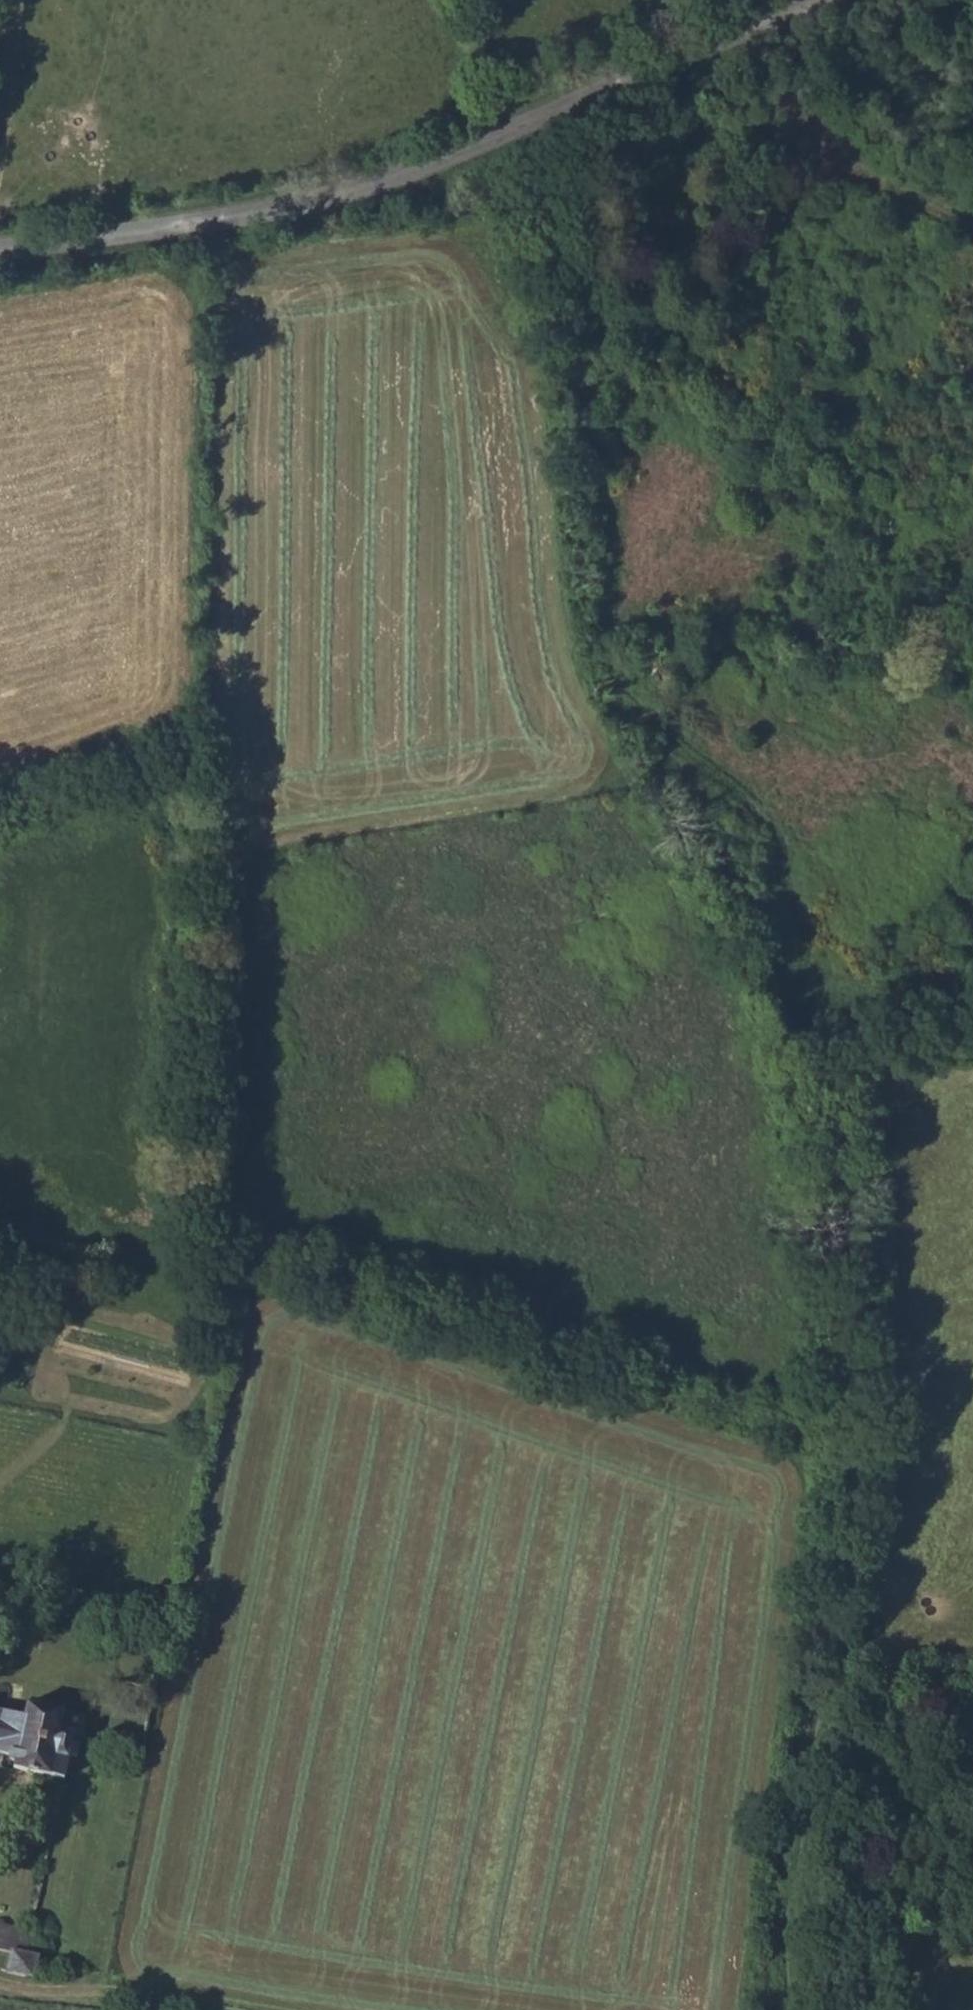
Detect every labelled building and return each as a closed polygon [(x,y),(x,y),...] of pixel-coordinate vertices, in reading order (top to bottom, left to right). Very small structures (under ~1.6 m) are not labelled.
[(19,1758),(16,1770),(64,1780),(72,1735),(58,1733),(63,1712),(57,1710),(28,1705),(26,1718),(0,1713),(0,1754),(19,1758)] [(126,1760),(139,1763),(142,1749),(129,1746),(126,1760)] [(11,1952),(26,1952),(31,1931),(0,1924),(0,1950),(11,1952)] [(11,1952),(7,1973),(33,1977),(38,1955),(26,1952),(11,1952)]
